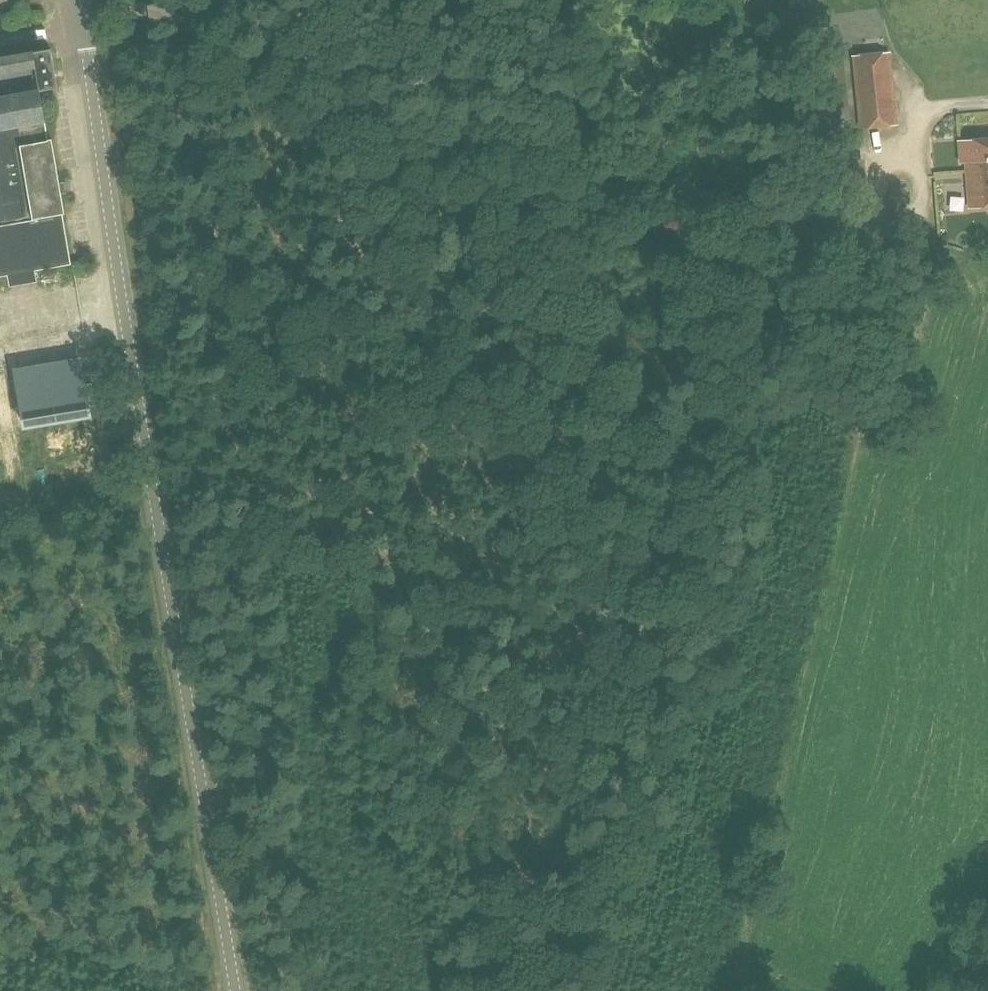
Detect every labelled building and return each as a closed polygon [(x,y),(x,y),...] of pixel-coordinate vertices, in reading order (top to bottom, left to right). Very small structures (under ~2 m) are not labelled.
[(72,262),(63,213),(65,212),(52,138),(49,137),(40,90),(58,87),(51,47),(0,56),(0,276),(8,274),(11,283),(38,280),(37,269),(72,262)] [(898,133),(892,74),(854,78),(860,136),(860,140),(898,136),(898,133)] [(965,162),(969,207),(987,206),(987,137),(958,140),(960,163),(965,162)] [(83,399),(77,362),(20,372),(27,410),(83,399)]
